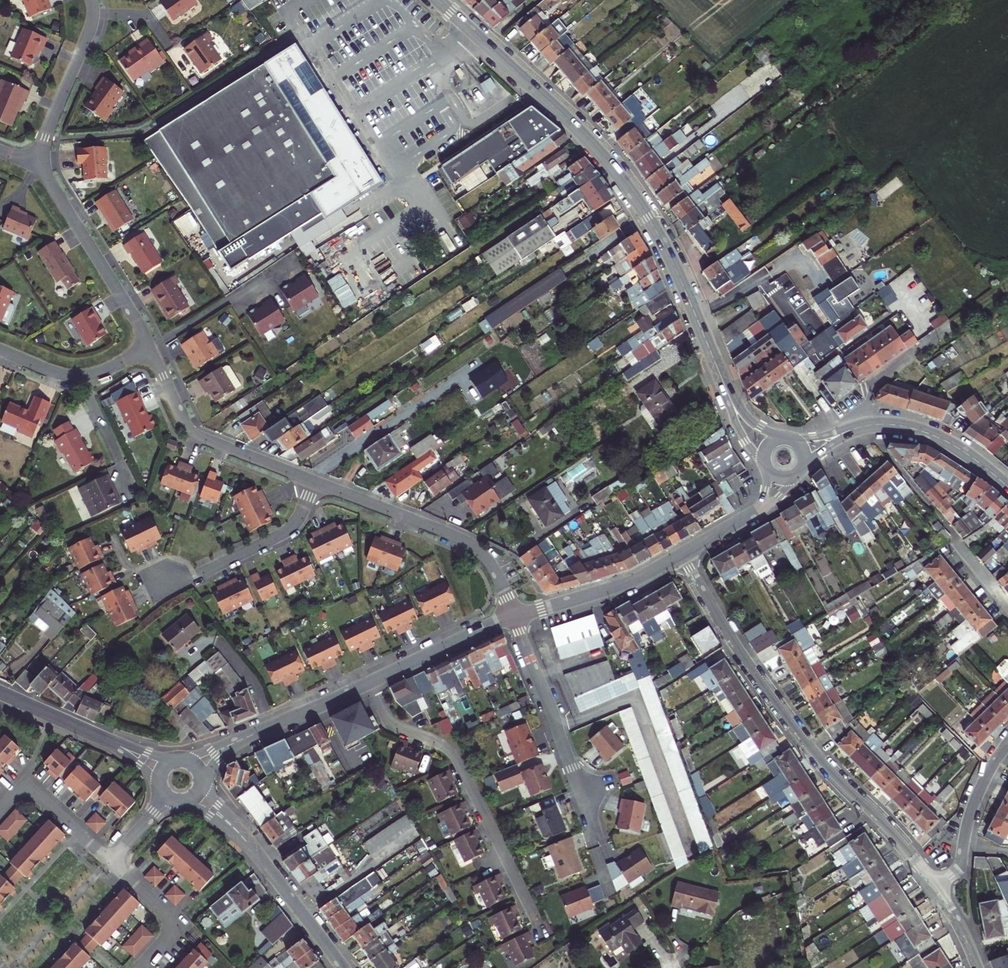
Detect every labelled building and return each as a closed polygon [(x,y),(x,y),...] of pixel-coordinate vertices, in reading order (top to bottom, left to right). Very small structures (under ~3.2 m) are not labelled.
[(24,7),(23,8),(26,18),(49,10),(45,0),(22,0),(24,7)] [(195,0),(165,0),(161,3),(167,12),(173,21),(197,3),(195,0)] [(250,11),(267,0),(242,0),(250,11)] [(472,10),(484,0),(466,0),(463,3),(469,8),(472,10)] [(482,19),(487,24),(492,29),(524,2),(523,0),(484,0),(472,10),(477,15),(482,19)] [(524,35),(531,43),(546,30),(536,18),(540,15),(534,8),(517,23),(522,30),(520,31),(524,35)] [(550,27),(540,15),(536,18),(546,30),(550,27)] [(567,32),(557,20),(550,27),(559,39),(567,32)] [(535,48),(540,54),(555,41),(559,39),(550,27),(546,30),(531,43),(535,48)] [(23,29),(11,58),(30,66),(35,53),(37,51),(41,53),(47,39),(23,29)] [(212,41),(206,33),(184,49),(190,58),(201,74),(221,60),(209,43),(212,41)] [(138,48),(119,61),(133,80),(148,70),(150,72),(164,62),(147,39),(139,45),(140,47),(138,48)] [(550,66),(553,64),(565,53),(555,41),(540,54),(545,60),(550,66)] [(295,46),(143,141),(231,272),(380,182),(315,79),(295,46)] [(560,71),(563,75),(578,62),(569,51),(565,53),(553,64),(560,71)] [(567,79),(572,85),(587,73),(578,62),(563,75),(567,79)] [(461,67),(456,70),(460,77),(465,73),(461,67)] [(572,85),(573,86),(588,74),(587,73),(572,85)] [(582,97),(585,95),(597,85),(588,74),(573,86),(577,91),(582,97)] [(95,94),(84,109),(104,123),(113,111),(111,110),(124,93),(104,78),(95,90),(97,91),(95,94)] [(29,92),(2,80),(0,85),(0,121),(11,126),(17,110),(22,98),(26,100),(29,92)] [(589,101),(594,106),(609,93),(600,81),(597,85),(585,95),(589,101)] [(609,93),(594,106),(599,112),(604,118),(619,105),(609,93)] [(619,129),(624,136),(641,123),(644,120),(638,113),(631,119),(619,105),(604,118),(610,125),(612,128),(610,130),(613,134),(619,129)] [(444,168),(534,109),(532,106),(442,165),(444,168)] [(455,185),(494,159),(502,170),(506,167),(515,161),(528,152),(539,145),(559,130),(552,124),(547,119),(534,109),(444,168),(455,185)] [(622,149),(626,154),(644,141),(651,135),(649,133),(641,123),(624,136),(617,141),(622,149)] [(539,145),(528,152),(515,161),(506,167),(515,180),(524,174),(521,170),(568,139),(563,134),(559,130),(539,145)] [(630,160),(633,164),(668,138),(664,133),(647,146),(644,141),(626,154),(630,160)] [(638,171),(644,181),(663,166),(657,159),(663,154),(660,149),(665,146),(668,151),(678,144),(672,135),(668,138),(633,164),(638,171)] [(698,149),(694,143),(683,151),(687,157),(698,149)] [(104,146),(76,148),(78,163),(84,162),(84,166),(84,169),(84,179),(107,178),(106,160),(107,160),(106,150),(105,150),(104,146)] [(545,166),(532,174),(538,183),(541,181),(549,176),(550,175),(547,170),(570,154),(568,150),(565,147),(542,162),(545,166)] [(689,161),(690,163),(693,167),(705,158),(701,152),(689,161)] [(655,196),(693,167),(690,163),(680,172),(676,168),(681,164),(676,156),(663,166),(644,181),(649,187),(655,196)] [(550,193),(557,188),(590,166),(587,162),(584,158),(567,169),(570,173),(554,184),(549,176),(541,181),(550,193)] [(710,164),(705,158),(693,167),(698,173),(710,164)] [(590,166),(557,188),(564,199),(599,176),(595,171),(590,166)] [(666,213),(671,209),(687,197),(679,188),(698,173),(693,167),(655,196),(661,205),(663,208),(666,213)] [(599,176),(564,199),(557,204),(560,207),(566,203),(568,205),(577,199),(583,195),(586,200),(604,187),(607,186),(602,180),(599,176)] [(700,193),(697,189),(696,190),(703,200),(711,195),(718,189),(714,183),(700,193)] [(577,205),(585,217),(612,199),(608,193),(604,187),(586,200),(577,205)] [(675,214),(679,219),(703,200),(696,190),(687,197),(671,209),(675,214)] [(115,191),(95,203),(105,220),(107,219),(109,221),(115,231),(133,220),(115,191)] [(683,224),(687,231),(712,211),(708,206),(715,200),(711,195),(703,200),(679,219),(683,224)] [(743,231),(750,226),(729,198),(712,211),(687,231),(698,244),(706,254),(715,246),(703,231),(713,223),(711,220),(725,209),(727,212),(730,211),(739,222),(737,224),(743,231)] [(591,230),(611,217),(615,214),(612,209),(609,204),(565,233),(564,231),(556,236),(554,238),(562,249),(591,230)] [(11,206),(2,229),(27,239),(35,220),(21,214),(18,212),(19,210),(11,206)] [(508,237),(514,247),(547,226),(548,225),(557,219),(555,216),(553,216),(546,221),(544,219),(552,213),(549,209),(508,237)] [(611,217),(591,230),(599,242),(619,229),(614,223),(611,217)] [(548,225),(514,247),(522,259),(554,238),(556,236),(552,231),(561,225),(557,219),(548,225)] [(820,266),(836,256),(819,229),(800,241),(807,252),(809,250),(812,254),(820,266)] [(143,233),(123,246),(129,254),(131,253),(133,256),(144,274),(162,263),(143,233)] [(640,239),(637,233),(601,258),(604,263),(622,250),(627,256),(644,245),(640,239)] [(514,247),(508,237),(487,251),(494,261),(514,247)] [(54,242),(51,244),(59,255),(61,254),(62,253),(54,242)] [(59,255),(51,244),(38,252),(55,277),(55,276),(58,280),(61,281),(63,279),(69,289),(79,283),(73,273),(75,272),(68,261),(66,262),(64,259),(61,254),(59,255)] [(644,245),(627,256),(626,257),(631,265),(630,266),(632,269),(650,257),(646,249),(644,245)] [(494,261),(501,273),(522,259),(514,247),(494,261)] [(724,256),(703,271),(707,277),(709,281),(741,259),(742,258),(749,253),(747,250),(739,255),(735,248),(724,256)] [(836,256),(820,266),(831,282),(846,272),(836,256)] [(651,257),(650,257),(632,269),(620,278),(608,285),(611,290),(621,284),(622,285),(637,276),(641,281),(657,270),(654,263),(651,257)] [(740,279),(750,272),(741,259),(709,281),(713,286),(716,290),(718,288),(730,279),(737,275),(740,279)] [(494,329),(566,280),(560,270),(487,319),(494,329)] [(657,270),(641,281),(632,287),(634,291),(641,286),(644,292),(661,280),(659,275),(657,270)] [(284,288),(281,291),(294,312),(319,297),(305,275),(296,281),(298,283),(295,285),(292,286),(291,284),(288,286),(287,286),(284,288)] [(179,283),(175,276),(152,290),(161,305),(164,309),(162,309),(169,320),(189,307),(175,285),(179,283)] [(816,302),(831,323),(848,311),(839,297),(851,289),(843,277),(821,291),(824,296),(816,302)] [(730,279),(718,288),(721,293),(734,284),(730,279)] [(661,280),(644,292),(636,297),(638,301),(645,296),(649,302),(666,290),(663,285),(661,280)] [(0,286),(0,322),(7,325),(13,311),(13,307),(8,305),(13,292),(0,286)] [(655,315),(672,304),(666,290),(649,302),(642,307),(633,313),(645,332),(636,338),(635,337),(617,349),(623,357),(641,345),(679,320),(675,312),(660,322),(658,319),(655,315)] [(750,302),(761,296),(757,290),(746,296),(748,299),(750,302)] [(645,296),(638,301),(642,307),(649,302),(645,296)] [(753,306),(754,307),(765,301),(761,296),(750,302),(753,306)] [(250,313),(247,314),(261,336),(285,321),(271,299),(262,304),(264,307),(262,309),(259,311),(257,308),(254,310),(253,310),(250,312),(250,313)] [(72,320),(88,346),(106,334),(100,324),(98,321),(99,319),(91,307),(72,320)] [(747,309),(743,312),(752,323),(756,320),(758,319),(750,309),(750,308),(747,309)] [(831,323),(835,329),(852,317),(848,311),(831,323)] [(742,313),(738,316),(746,328),(748,326),(752,323),(743,312),(742,313)] [(928,318),(934,326),(943,319),(939,313),(938,312),(928,318)] [(852,317),(835,329),(836,329),(829,334),(837,345),(842,341),(843,342),(865,326),(856,314),(852,317)] [(737,317),(732,321),(740,332),(746,328),(738,316),(737,317)] [(658,349),(684,332),(681,325),(679,320),(641,345),(642,349),(645,347),(646,348),(654,343),(658,349)] [(748,326),(751,330),(757,340),(767,333),(756,320),(752,323),(748,326)] [(740,332),(732,321),(730,322),(726,325),(734,336),(737,334),(740,332)] [(821,357),(833,348),(837,345),(829,334),(836,329),(835,329),(831,323),(818,333),(807,341),(803,336),(793,323),(786,328),(781,322),(767,333),(774,342),(780,350),(794,367),(797,365),(800,363),(808,372),(811,370),(809,367),(812,365),(807,358),(815,352),(819,358),(821,357)] [(821,357),(845,390),(850,387),(859,380),(866,375),(872,371),(878,366),(885,361),(893,355),(916,338),(908,328),(904,331),(898,335),(891,326),(889,323),(840,358),(833,348),(821,357)] [(720,330),(725,343),(734,336),(726,325),(724,327),(720,330)] [(746,328),(740,332),(743,336),(751,330),(748,326),(746,328)] [(814,328),(803,336),(807,341),(818,333),(814,328)] [(210,343),(203,332),(182,345),(188,354),(189,353),(191,356),(192,358),(190,360),(196,369),(225,351),(217,338),(210,343)] [(757,340),(764,350),(768,346),(774,342),(767,333),(757,340)] [(734,336),(725,343),(730,352),(743,343),(737,334),(734,336)] [(750,345),(747,348),(754,357),(759,353),(764,350),(757,340),(750,345)] [(654,343),(646,348),(637,354),(641,361),(658,349),(654,343)] [(768,346),(764,350),(783,375),(786,373),(793,368),(794,367),(780,350),(774,355),(768,346)] [(740,367),(745,364),(749,361),(754,357),(747,348),(732,358),(734,363),(737,370),(740,367)] [(664,358),(658,349),(641,361),(624,372),(630,381),(664,358)] [(783,375),(764,350),(759,353),(765,361),(760,365),(773,382),(774,383),(778,379),(783,375)] [(814,368),(825,384),(835,398),(838,396),(845,390),(821,357),(819,358),(815,352),(807,358),(812,365),(809,367),(811,370),(814,368)] [(773,382),(760,365),(755,368),(749,361),(745,364),(764,390),(768,387),(774,383),(773,382)] [(495,364),(469,381),(476,391),(480,398),(506,380),(495,364)] [(741,378),(750,399),(755,395),(756,396),(758,394),(763,391),(764,390),(745,364),(740,367),(737,370),(741,378)] [(221,368),(198,382),(206,393),(209,392),(212,396),(216,403),(235,391),(235,390),(241,386),(229,367),(226,367),(222,369),(221,368)] [(918,383),(926,375),(922,372),(915,380),(918,383)] [(880,388),(875,397),(885,400),(892,402),(899,387),(891,384),(899,379),(897,375),(887,382),(880,388)] [(926,375),(918,383),(922,386),(929,378),(926,375)] [(117,401),(138,392),(133,382),(111,392),(112,395),(115,402),(117,401)] [(656,382),(638,393),(649,411),(653,416),(670,404),(662,391),(656,382)] [(835,398),(825,384),(819,388),(830,402),(835,398)] [(905,406),(910,391),(899,387),(892,402),(900,405),(905,406)] [(910,391),(905,406),(917,411),(926,414),(933,395),(912,389),(911,389),(910,391)] [(135,437),(154,428),(149,416),(147,416),(145,411),(141,403),(143,402),(138,392),(117,401),(126,421),(127,420),(135,437)] [(277,423),(264,431),(272,442),(279,438),(292,429),(298,425),(328,405),(321,393),(303,406),(307,412),(300,416),(296,410),(277,423)] [(399,393),(347,428),(351,433),(356,438),(384,419),(380,414),(403,399),(399,393)] [(955,413),(961,413),(964,416),(970,422),(971,421),(972,422),(983,414),(984,412),(976,403),(978,402),(972,394),(965,399),(952,409),(955,413)] [(112,395),(100,401),(104,408),(116,403),(115,402),(112,395)] [(936,417),(940,418),(947,408),(949,410),(952,409),(965,399),(962,396),(954,401),(933,395),(926,414),(936,417)] [(246,396),(233,404),(238,411),(250,403),(246,396)] [(10,404),(3,422),(20,429),(19,433),(33,439),(39,426),(42,427),(52,404),(36,397),(30,412),(26,410),(10,404)] [(262,401),(253,407),(238,417),(242,423),(241,424),(243,428),(269,411),(262,401)] [(1000,404),(998,401),(992,406),(985,412),(988,415),(1000,404)] [(658,424),(676,413),(670,404),(653,416),(658,424)] [(947,408),(940,418),(947,422),(952,414),(949,410),(947,408)] [(269,411),(243,428),(247,434),(251,440),(277,423),(269,411)] [(988,430),(993,421),(983,414),(972,422),(971,421),(961,431),(967,435),(976,440),(984,428),(988,430)] [(993,421),(988,430),(984,428),(976,440),(982,443),(985,445),(997,434),(1004,427),(1007,424),(1007,416),(999,425),(993,421)] [(56,428),(61,437),(76,429),(72,420),(56,428)] [(406,422),(364,450),(371,460),(378,470),(402,453),(398,448),(404,444),(397,433),(408,425),(406,422)] [(307,439),(298,425),(292,429),(279,438),(283,444),(288,452),(307,439)] [(716,482),(732,472),(730,446),(728,442),(721,426),(720,426),(717,429),(701,441),(705,446),(697,451),(716,482)] [(328,427),(281,458),(291,462),(295,464),(298,461),(300,458),(302,460),(326,443),(323,438),(329,435),(327,431),(329,430),(328,427)] [(61,437),(57,439),(62,452),(65,453),(73,471),(95,460),(90,451),(87,453),(86,451),(85,449),(87,448),(78,429),(76,429),(61,437)] [(1004,440),(997,434),(985,445),(985,446),(992,452),(1004,440)] [(429,435),(408,449),(415,459),(420,456),(429,450),(435,445),(429,435)] [(169,440),(166,448),(175,451),(178,443),(169,440)] [(912,445),(887,443),(885,446),(883,449),(899,467),(906,460),(906,455),(911,457),(913,455),(912,445)] [(921,445),(912,445),(913,455),(911,457),(906,455),(906,460),(899,467),(900,469),(902,471),(910,481),(917,474),(916,473),(919,469),(925,463),(935,454),(930,451),(923,447),(921,445)] [(730,446),(732,472),(735,470),(737,473),(747,467),(740,455),(732,449),(731,449),(730,446)] [(415,459),(384,480),(390,488),(395,496),(413,484),(422,478),(416,470),(434,458),(429,450),(420,456),(415,459)] [(461,451),(445,462),(446,464),(423,479),(428,488),(433,494),(451,482),(450,481),(455,477),(449,468),(463,458),(461,456),(463,454),(461,451)] [(925,463),(919,469),(926,474),(933,479),(935,477),(936,474),(939,470),(944,460),(939,457),(935,454),(925,463)] [(945,481),(954,466),(949,463),(944,460),(939,470),(936,474),(935,477),(933,479),(938,481),(943,484),(945,481)] [(159,482),(175,488),(185,464),(178,461),(176,468),(171,466),(167,464),(159,482)] [(466,477),(444,491),(449,499),(453,496),(459,493),(463,500),(474,515),(512,489),(506,479),(499,484),(496,479),(491,482),(487,476),(493,472),(487,463),(476,470),(481,477),(471,484),(466,477)] [(192,467),(185,464),(175,488),(192,495),(199,477),(194,475),(190,474),(192,467)] [(879,472),(888,484),(896,494),(906,486),(888,465),(884,468),(879,472)] [(959,470),(954,466),(945,481),(943,484),(952,490),(954,487),(955,486),(958,482),(964,472),(959,470)] [(217,474),(209,471),(199,496),(216,502),(223,484),(217,482),(214,480),(217,474)] [(876,475),(871,479),(880,490),(880,491),(888,484),(879,472),(876,475)] [(966,487),(973,478),(964,472),(958,482),(966,487)] [(839,507),(820,473),(815,476),(810,481),(818,494),(815,496),(831,524),(835,521),(842,533),(851,528),(839,507)] [(930,489),(924,482),(917,474),(910,481),(917,489),(923,495),(930,489)] [(111,489),(105,476),(76,490),(90,518),(119,504),(114,495),(112,495),(111,493),(110,490),(111,489)] [(973,504),(988,488),(980,482),(973,478),(961,495),(958,498),(960,501),(963,504),(964,506),(968,510),(973,504)] [(863,486),(872,497),(880,490),(871,479),(867,482),(863,486)] [(734,492),(726,480),(718,485),(723,493),(726,498),(734,492)] [(928,480),(924,482),(930,489),(933,486),(928,480)] [(930,489),(923,495),(929,502),(933,507),(940,500),(945,496),(952,490),(943,484),(938,481),(933,486),(930,489)] [(553,482),(527,501),(536,513),(545,526),(568,509),(562,500),(565,498),(553,482)] [(676,492),(682,500),(695,521),(708,513),(721,504),(726,513),(733,509),(726,498),(723,493),(716,498),(708,485),(688,498),(681,488),(676,492)] [(596,503),(600,501),(613,495),(609,486),(592,495),(596,503)] [(855,493),(865,504),(872,497),(863,486),(860,489),(855,493)] [(900,498),(909,490),(906,486),(896,494),(900,498)] [(233,496),(241,513),(264,502),(261,494),(257,496),(255,492),(253,487),(233,496)] [(989,505),(997,495),(991,491),(988,488),(973,504),(968,510),(974,518),(982,512),(979,510),(986,502),(989,505)] [(459,493),(453,496),(455,499),(458,503),(463,500),(459,493)] [(605,510),(620,502),(615,493),(613,495),(600,501),(605,510)] [(851,497),(847,500),(860,515),(864,520),(861,524),(866,531),(870,528),(868,524),(874,519),(876,516),(873,513),(871,510),(865,504),(855,493),(851,497)] [(804,499),(792,506),(794,509),(807,532),(811,539),(833,527),(831,524),(815,496),(814,494),(804,499)] [(1001,498),(997,495),(989,505),(986,502),(979,510),(982,512),(989,520),(992,518),(1007,502),(1001,498)] [(940,514),(948,507),(951,504),(945,496),(940,500),(933,507),(936,510),(940,514)] [(700,529),(695,521),(682,500),(676,503),(685,517),(679,520),(689,535),(693,533),(700,529)] [(839,507),(851,528),(853,532),(856,529),(851,523),(860,515),(847,500),(844,503),(839,507)] [(679,520),(673,512),(670,507),(667,501),(659,506),(670,525),(680,540),(684,538),(689,535),(679,520)] [(241,513),(248,530),(269,520),(266,516),(264,511),(268,509),(264,502),(241,513)] [(1004,529),(1007,526),(1007,503),(1007,502),(992,518),(989,520),(986,522),(988,525),(995,520),(1004,529)] [(951,504),(948,507),(958,519),(961,516),(956,509),(951,504)] [(961,516),(968,510),(964,506),(963,504),(956,509),(961,516)] [(948,507),(940,514),(945,520),(950,526),(958,519),(948,507)] [(780,519),(773,523),(785,544),(792,540),(790,535),(801,529),(803,533),(807,532),(794,509),(783,515),(779,517),(780,519)] [(958,519),(950,526),(955,532),(961,538),(979,525),(974,518),(968,510),(961,516),(958,519)] [(651,530),(641,515),(639,511),(634,514),(647,536),(641,540),(650,556),(656,553),(663,549),(653,534),(651,530)] [(645,513),(641,515),(651,530),(654,527),(645,513)] [(631,516),(629,517),(623,521),(635,541),(632,543),(620,522),(615,525),(617,529),(638,562),(639,562),(645,559),(650,556),(641,540),(638,536),(641,534),(631,516)] [(151,517),(136,524),(147,548),(154,545),(152,541),(156,540),(161,538),(151,517)] [(752,539),(762,557),(779,548),(791,568),(797,565),(785,544),(773,523),(760,530),(750,536),(752,539)] [(136,524),(121,532),(130,552),(135,550),(139,548),(140,551),(147,548),(136,524)] [(670,525),(662,529),(671,545),(675,543),(678,541),(680,540),(670,525)] [(1007,540),(1007,526),(1004,529),(1000,533),(1004,537),(993,550),(996,553),(1007,540)] [(331,530),(325,533),(336,557),(354,549),(343,529),(338,532),(333,534),(331,530)] [(625,570),(627,568),(616,551),(602,529),(595,535),(619,572),(623,570),(625,570)] [(616,551),(627,568),(632,566),(638,562),(617,529),(614,531),(618,536),(616,537),(623,548),(616,551)] [(662,529),(653,534),(663,549),(667,547),(671,545),(662,529)] [(942,529),(931,538),(939,548),(943,546),(949,542),(949,538),(942,529)] [(974,532),(963,540),(967,546),(978,537),(974,532)] [(316,543),(310,545),(319,566),(336,557),(325,533),(319,536),(321,540),(316,543)] [(595,535),(586,539),(598,557),(609,575),(615,573),(619,572),(595,535)] [(554,546),(548,537),(544,540),(550,549),(554,546)] [(78,569),(98,560),(92,547),(88,538),(68,548),(78,569)] [(380,541),(375,539),(366,560),(382,566),(392,543),(385,540),(384,543),(380,541)] [(746,542),(739,546),(749,564),(754,573),(767,566),(762,557),(752,539),(746,542)] [(399,546),(392,543),(382,566),(397,573),(406,553),(401,550),(397,549),(399,546)] [(575,555),(568,544),(562,547),(568,555),(570,558),(575,555)] [(96,545),(92,547),(98,560),(103,558),(99,552),(96,545)] [(977,558),(983,565),(996,553),(993,550),(988,545),(977,558)] [(523,563),(525,566),(542,555),(536,546),(520,559),(523,563)] [(550,549),(556,557),(560,554),(558,551),(556,548),(554,546),(550,549)] [(733,550),(726,554),(735,569),(736,572),(749,564),(739,546),(733,550)] [(906,567),(901,570),(904,575),(910,571),(914,576),(922,570),(933,583),(948,571),(941,562),(933,552),(928,555),(916,561),(906,567)] [(556,557),(560,563),(564,561),(563,559),(560,554),(556,557)] [(717,573),(723,583),(738,575),(736,572),(735,569),(726,554),(711,562),(717,573)] [(528,571),(531,575),(548,563),(542,555),(525,566),(528,571)] [(577,558),(575,555),(570,558),(568,555),(563,559),(564,561),(567,565),(577,558)] [(609,575),(598,557),(589,560),(600,577),(605,576),(609,575)] [(106,565),(103,558),(98,560),(104,572),(109,570),(106,565)] [(592,580),(580,563),(577,558),(567,565),(568,567),(580,584),(586,582),(592,580)] [(297,559),(290,562),(301,586),(317,579),(309,561),(304,563),(300,565),(297,559)] [(98,560),(78,569),(88,591),(108,581),(104,572),(98,560)] [(589,560),(580,563),(592,580),(597,578),(600,577),(589,560)] [(301,586),(290,562),(283,565),(286,572),(283,573),(277,576),(286,593),(301,586)] [(534,580),(537,584),(553,572),(548,563),(531,575),(534,580)] [(580,584),(568,567),(564,569),(569,576),(558,579),(562,589),(572,586),(580,584)] [(1003,567),(992,576),(997,582),(1003,578),(1007,573),(1003,567)] [(954,578),(948,571),(933,583),(919,594),(923,599),(928,594),(935,602),(943,596),(958,584),(954,578)] [(537,584),(543,593),(547,595),(554,592),(562,589),(558,579),(553,572),(537,584)] [(1002,589),(1007,584),(1007,573),(1003,578),(997,582),(1002,589)] [(259,577),(252,580),(264,604),(279,597),(271,579),(264,582),(262,583),(259,577)] [(235,583),(229,587),(240,610),(255,603),(246,582),(240,585),(237,587),(235,583)] [(671,583),(656,592),(665,608),(680,599),(676,592),(671,583)] [(953,609),(968,597),(963,591),(958,584),(943,596),(953,609)] [(868,589),(866,585),(844,597),(847,602),(856,596),(868,589)] [(448,586),(432,593),(443,617),(449,614),(447,608),(451,606),(456,603),(448,586)] [(122,587),(101,596),(109,612),(132,600),(129,594),(126,595),(124,592),(122,587)] [(240,610),(229,587),(222,590),(223,593),(220,595),(215,597),(224,617),(240,610)] [(37,611),(33,616),(37,619),(40,616),(51,626),(47,631),(56,639),(60,634),(77,614),(71,608),(62,599),(53,590),(46,599),(37,611)] [(675,627),(665,608),(656,592),(648,596),(642,599),(657,625),(657,626),(665,622),(669,630),(675,627)] [(432,593),(416,600),(424,618),(429,616),(433,614),(436,620),(443,617),(432,593)] [(844,597),(843,595),(821,607),(825,614),(847,602),(844,597)] [(958,625),(978,609),(972,602),(968,597),(953,609),(948,613),(934,624),(939,631),(953,620),(958,625)] [(657,625),(642,599),(636,603),(630,606),(641,626),(644,632),(657,625)] [(132,600),(109,612),(116,627),(137,617),(134,612),(132,609),(135,607),(132,600)] [(409,603),(394,610),(405,635),(412,631),(409,625),(413,623),(418,621),(409,603)] [(622,606),(614,610),(628,634),(636,647),(640,644),(634,634),(643,630),(641,626),(630,606),(628,603),(622,606)] [(934,624),(948,613),(944,608),(930,619),(934,624)] [(610,625),(607,627),(621,651),(631,653),(638,649),(636,647),(628,634),(614,610),(612,611),(610,609),(605,612),(606,615),(604,616),(607,622),(610,625)] [(958,625),(956,626),(967,638),(958,646),(963,652),(969,647),(992,627),(984,617),(978,609),(958,625)] [(394,610),(379,618),(387,635),(391,634),(395,631),(399,638),(405,635),(394,610)] [(160,633),(173,649),(186,639),(198,630),(185,614),(160,633)] [(601,646),(595,629),(592,615),(585,617),(579,620),(573,621),(567,623),(561,625),(555,627),(559,640),(553,641),(559,659),(601,646)] [(51,626),(40,616),(37,619),(37,620),(43,626),(47,631),(51,626)] [(372,621),(357,628),(368,652),(375,649),(372,642),(376,641),(380,639),(372,621)] [(760,624),(743,634),(749,643),(765,633),(760,624)] [(357,628),(341,635),(350,653),(354,651),(358,649),(361,655),(368,652),(357,628)] [(769,632),(749,644),(756,656),(776,644),(769,632)] [(488,640),(497,660),(504,657),(507,665),(508,668),(511,674),(517,671),(500,634),(494,638),(488,640)] [(800,656),(809,651),(799,634),(775,648),(780,658),(785,665),(800,656)] [(334,638),(319,645),(331,670),(337,666),(334,660),(339,658),(343,656),(334,638)] [(702,646),(707,654),(719,647),(714,638),(702,646)] [(482,644),(476,646),(489,673),(498,669),(501,675),(504,674),(501,667),(497,660),(488,640),(482,644)] [(319,645),(304,653),(312,671),(317,668),(321,666),(324,673),(331,670),(319,645)] [(489,673),(476,646),(469,650),(463,652),(470,667),(478,683),(486,680),(488,685),(494,682),(489,673)] [(666,728),(664,722),(662,717),(662,716),(659,709),(657,702),(655,697),(654,693),(653,690),(652,688),(650,684),(638,649),(631,653),(637,670),(630,672),(636,688),(637,688),(640,695),(642,701),(644,707),(646,713),(648,720),(650,724),(650,726),(653,732),(655,739),(657,745),(660,751),(662,758),(664,764),(666,770),(669,776),(671,782),(673,789),(675,795),(677,801),(680,807),(682,814),(684,820),(687,826),(689,833),(691,838),(693,844),(707,840),(706,838),(705,834),(702,828),(700,823),(700,821),(698,816),(695,809),(693,803),(692,801),(692,800),(691,796),(689,790),(686,784),(684,778),(684,777),(682,772),(680,765),(678,761),(678,760),(675,753),(673,748),(673,747),(671,740),(668,734),(668,732),(666,728)] [(809,651),(800,656),(808,669),(817,664),(809,651)] [(470,667),(463,652),(455,657),(447,660),(454,675),(458,673),(470,667)] [(244,722),(257,717),(247,691),(217,654),(204,665),(232,700),(237,712),(220,718),(228,728),(244,722)] [(296,654),(281,661),(292,685),(299,682),(296,676),(300,673),(305,671),(296,654)] [(808,669),(800,656),(785,665),(790,673),(793,679),(808,669)] [(504,657),(497,660),(501,667),(507,665),(504,657)] [(677,661),(682,670),(688,666),(683,657),(677,661)] [(710,687),(731,674),(727,667),(722,659),(708,668),(704,662),(685,674),(689,681),(701,673),(710,687)] [(1003,660),(1000,659),(990,669),(1000,680),(1007,688),(1007,665),(1003,660)] [(454,675),(447,660),(439,664),(432,668),(440,684),(442,682),(447,690),(452,688),(458,699),(465,696),(459,685),(457,682),(454,675)] [(281,661),(266,668),(274,686),(279,684),(283,682),(286,688),(292,685),(281,661)] [(636,688),(630,672),(610,679),(605,662),(564,675),(570,693),(576,710),(636,688)] [(53,664),(50,667),(61,677),(64,673),(53,664)] [(817,664),(808,669),(816,682),(824,677),(817,664)] [(50,667),(40,678),(34,685),(39,689),(45,694),(51,688),(61,677),(50,667)] [(40,678),(29,668),(19,680),(30,690),(34,685),(40,678)] [(440,684),(432,668),(427,670),(423,672),(431,690),(435,696),(447,690),(442,682),(440,684)] [(797,686),(801,691),(816,682),(808,669),(793,679),(797,686)] [(997,677),(990,669),(984,674),(992,682),(997,677)] [(422,671),(410,677),(414,685),(426,679),(423,672),(422,671)] [(61,677),(51,688),(62,698),(69,704),(71,702),(77,707),(87,697),(93,690),(87,684),(81,689),(64,673),(61,677)] [(710,687),(719,700),(740,687),(736,682),(731,674),(710,687)] [(119,680),(116,677),(99,694),(102,698),(119,680)] [(400,682),(388,687),(395,702),(411,717),(424,711),(420,703),(416,704),(414,700),(420,697),(410,677),(404,680),(400,682)] [(805,698),(808,704),(823,695),(832,690),(824,677),(816,682),(801,691),(805,698)] [(161,701),(173,713),(193,733),(198,738),(204,736),(210,734),(180,703),(197,688),(188,678),(161,701)] [(486,680),(478,683),(481,689),(494,683),(494,682),(488,685),(486,680)] [(1007,711),(1007,710),(1007,688),(1000,680),(989,691),(1007,711)] [(719,700),(727,713),(747,700),(743,693),(740,687),(719,700)] [(1002,716),(1007,711),(989,691),(977,702),(995,722),(1002,716)] [(811,708),(815,716),(830,707),(823,695),(808,704),(811,708)] [(77,707),(80,710),(78,714),(86,718),(88,719),(96,702),(87,697),(77,707)] [(851,701),(848,697),(843,700),(845,705),(851,701)] [(722,716),(730,729),(756,713),(752,707),(747,700),(727,713),(722,716)] [(113,710),(96,702),(88,719),(94,722),(97,723),(100,718),(107,721),(113,710)] [(344,709),(328,717),(343,745),(374,730),(358,702),(344,709)] [(995,722),(977,702),(965,714),(970,719),(983,733),(989,728),(995,722)] [(513,703),(506,706),(507,709),(509,713),(516,709),(513,703)] [(845,728),(833,706),(830,707),(815,716),(822,727),(824,731),(832,739),(845,728)] [(496,719),(509,714),(509,713),(507,709),(493,714),(496,719)] [(193,733),(173,713),(163,723),(182,743),(185,742),(193,733)] [(480,717),(482,723),(494,719),(491,713),(480,717)] [(756,713),(730,729),(739,742),(764,726),(761,721),(756,713)] [(632,714),(620,718),(622,724),(625,730),(627,736),(629,743),(632,749),(634,755),(636,761),(638,768),(641,774),(643,780),(644,781),(645,786),(648,792),(650,799),(652,805),(655,811),(657,817),(659,823),(661,830),(663,833),(664,836),(666,842),(668,848),(671,855),(673,861),(676,870),(688,862),(685,856),(682,850),(680,844),(678,838),(675,831),(673,825),(671,819),(669,813),(666,807),(664,800),(662,794),(659,788),(657,782),(655,776),(652,769),(650,763),(648,757),(646,751),(643,744),(641,738),(639,732),(636,726),(634,720),(632,714)] [(965,748),(966,749),(975,741),(983,733),(970,719),(965,714),(947,730),(954,737),(965,748)] [(437,722),(436,722),(442,735),(452,731),(446,719),(437,722)] [(856,720),(845,728),(832,739),(842,749),(851,758),(869,738),(875,732),(872,729),(868,733),(856,720)] [(318,722),(307,728),(317,747),(328,741),(318,722)] [(505,733),(517,765),(538,756),(532,743),(530,740),(529,737),(529,735),(525,724),(505,733)] [(605,726),(589,740),(597,749),(599,752),(597,754),(605,763),(623,747),(614,736),(618,733),(612,726),(608,730),(605,726)] [(744,758),(748,766),(761,758),(776,748),(772,741),(773,740),(770,735),(764,726),(739,742),(747,756),(744,758)] [(311,747),(303,730),(294,734),(287,738),(292,745),(294,744),(298,742),(303,751),(309,748),(311,747)] [(6,762),(8,764),(13,759),(11,756),(13,754),(19,747),(5,734),(0,740),(0,756),(6,762)] [(292,745),(287,738),(280,742),(288,755),(288,756),(290,758),(293,756),(290,749),(295,746),(294,744),(292,745)] [(858,765),(863,770),(882,750),(869,738),(851,758),(858,765)] [(407,742),(399,739),(389,765),(396,768),(398,766),(413,772),(421,754),(410,749),(405,747),(407,742)] [(262,751),(270,764),(288,755),(280,742),(271,746),(262,751)] [(299,753),(303,751),(298,742),(294,744),(295,746),(299,753)] [(293,756),(299,753),(295,746),(290,749),(293,756)] [(776,748),(761,758),(773,777),(795,763),(790,754),(788,750),(781,755),(776,748)] [(65,757),(58,750),(45,763),(51,769),(54,771),(51,774),(57,779),(59,777),(69,766),(75,759),(69,753),(65,757)] [(868,775),(874,780),(890,762),(892,760),(882,750),(863,770),(868,775)] [(264,773),(273,768),(270,764),(262,751),(257,753),(253,755),(264,772),(264,773)] [(288,755),(270,764),(273,768),(290,759),(290,758),(288,756),(288,755)] [(310,765),(313,772),(323,766),(319,759),(310,765)] [(890,762),(874,780),(879,785),(885,791),(901,772),(890,762)] [(773,777),(781,790),(804,775),(800,769),(795,763),(773,777)] [(240,770),(236,764),(228,768),(228,769),(224,783),(231,791),(237,800),(238,799),(251,789),(247,772),(240,770)] [(74,771),(69,766),(59,777),(67,783),(76,791),(91,776),(79,765),(74,771)] [(516,766),(493,775),(500,792),(523,783),(523,782),(525,781),(531,797),(550,790),(545,776),(543,774),(544,773),(541,765),(519,774),(516,766)] [(450,778),(446,769),(426,780),(437,803),(455,794),(451,785),(448,779),(450,778)] [(901,772),(885,791),(890,796),(896,801),(908,788),(913,782),(908,778),(910,775),(903,770),(901,772)] [(264,773),(264,772),(254,779),(258,785),(267,777),(264,773)] [(784,807),(789,804),(812,789),(808,782),(804,775),(781,790),(767,799),(771,804),(779,799),(784,807)] [(107,790),(91,776),(76,791),(83,797),(87,801),(92,796),(97,801),(101,797),(107,790)] [(925,791),(915,780),(913,782),(908,788),(918,798),(925,791)] [(105,801),(112,807),(126,791),(114,781),(107,790),(101,797),(105,801)] [(276,818),(253,788),(251,789),(238,799),(249,813),(261,829),(276,818)] [(901,806),(906,811),(918,798),(908,788),(896,801),(901,806)] [(785,825),(798,816),(821,802),(817,796),(812,789),(789,804),(794,812),(781,820),(785,825)] [(137,802),(126,791),(112,807),(118,813),(123,817),(137,802)] [(918,798),(906,811),(913,817),(917,821),(929,808),(936,801),(925,791),(918,798)] [(942,793),(937,799),(940,802),(945,796),(942,793)] [(551,798),(543,802),(546,808),(554,805),(551,798)] [(618,830),(638,833),(644,804),(621,799),(618,813),(621,814),(620,816),(618,830)] [(465,808),(462,801),(436,813),(441,821),(437,823),(443,836),(450,833),(451,835),(469,826),(464,816),(461,810),(465,808)] [(998,814),(1007,820),(1007,803),(1004,801),(1001,809),(998,814)] [(798,816),(808,831),(831,817),(826,809),(821,802),(798,816)] [(561,820),(556,807),(541,813),(543,817),(536,819),(543,836),(549,834),(551,838),(566,832),(561,820)] [(929,808),(917,821),(924,828),(934,837),(949,820),(945,816),(941,819),(929,808)] [(27,820),(15,809),(10,815),(11,816),(2,827),(0,825),(0,835),(7,842),(27,820)] [(371,835),(365,839),(361,842),(369,855),(374,852),(380,847),(386,844),(390,840),(397,835),(402,832),(407,828),(413,824),(411,820),(406,811),(398,816),(393,820),(388,823),(382,828),(377,831),(371,835)] [(97,812),(87,823),(93,828),(103,817),(97,812)] [(276,818),(261,829),(269,839),(276,848),(289,838),(277,823),(285,816),(282,813),(276,818)] [(998,814),(993,825),(987,836),(1002,844),(1007,837),(1007,820),(998,814)] [(103,817),(93,828),(98,833),(108,822),(103,817)] [(824,841),(828,847),(843,836),(837,827),(831,817),(808,831),(803,834),(807,840),(811,837),(817,846),(824,841)] [(24,876),(25,878),(32,871),(41,861),(51,850),(60,840),(65,834),(49,820),(10,864),(12,865),(24,876)] [(475,829),(450,841),(453,849),(456,847),(463,862),(470,858),(471,859),(481,854),(476,843),(474,839),(479,836),(475,829)] [(845,861),(847,863),(872,847),(867,840),(864,835),(857,840),(852,831),(843,836),(828,847),(835,859),(831,862),(835,868),(845,861)] [(174,837),(159,853),(164,857),(170,862),(184,846),(174,837)] [(317,838),(304,847),(308,852),(314,848),(317,853),(324,848),(317,838)] [(427,849),(421,838),(413,843),(421,854),(427,849)] [(574,846),(571,838),(547,848),(561,880),(582,872),(574,853),(572,847),(574,846)] [(184,846),(170,862),(175,867),(181,872),(195,856),(184,846)] [(281,854),(285,861),(297,852),(292,846),(281,854)] [(288,868),(291,872),(317,853),(314,848),(308,852),(304,847),(297,852),(285,861),(284,862),(288,868)] [(317,853),(291,872),(303,888),(314,903),(326,894),(318,883),(320,881),(314,874),(318,871),(313,866),(322,859),(327,865),(335,859),(326,847),(324,848),(317,853)] [(848,880),(857,874),(880,860),(876,854),(872,847),(847,863),(840,868),(848,880)] [(626,860),(615,866),(614,864),(607,868),(613,884),(623,878),(625,882),(629,882),(638,875),(641,876),(652,867),(641,850),(630,857),(631,858),(629,859),(626,861),(626,860)] [(205,866),(195,856),(181,872),(186,876),(191,882),(205,866)] [(974,858),(973,869),(990,870),(985,859),(974,858)] [(313,866),(318,871),(327,865),(322,859),(313,866)] [(880,860),(857,874),(864,887),(887,872),(884,868),(880,860)] [(348,876),(337,861),(333,864),(335,867),(333,869),(342,881),(348,876)] [(7,871),(1,877),(13,888),(19,882),(24,876),(12,865),(7,871)] [(216,876),(205,866),(191,882),(197,887),(202,892),(216,876)] [(156,867),(147,877),(152,882),(162,872),(156,867)] [(167,877),(162,872),(152,882),(158,888),(167,877)] [(323,916),(327,921),(342,910),(381,882),(374,872),(319,911),(323,916)] [(864,887),(872,900),(895,885),(891,879),(887,872),(864,887)] [(497,874),(472,886),(476,894),(481,892),(489,907),(505,899),(500,890),(497,883),(501,882),(497,874)] [(1,905),(10,894),(15,889),(13,888),(1,877),(0,876),(0,906),(1,905)] [(243,884),(211,910),(219,920),(236,906),(243,914),(260,901),(256,897),(252,892),(250,893),(243,884)] [(716,896),(677,884),(669,908),(677,910),(678,906),(688,909),(694,911),(693,914),(709,918),(716,896)] [(997,887),(1003,901),(1007,912),(1007,884),(997,887)] [(177,885),(167,896),(173,901),(182,890),(177,885)] [(864,922),(880,912),(903,897),(898,890),(895,885),(872,900),(857,910),(864,922)] [(570,894),(559,899),(567,919),(592,908),(591,906),(604,901),(599,886),(586,892),(585,889),(576,893),(571,895),(570,894)] [(98,945),(100,947),(140,903),(125,889),(120,895),(110,906),(100,916),(91,926),(85,933),(88,936),(98,945)] [(183,891),(182,890),(173,901),(178,906),(188,896),(183,891)] [(880,912),(888,925),(911,910),(907,905),(903,897),(880,912)] [(998,910),(1005,909),(1003,901),(996,903),(998,910)] [(1000,921),(998,910),(996,903),(978,906),(980,913),(982,925),(1000,921)] [(517,913),(512,905),(487,918),(491,925),(497,923),(504,938),(519,930),(515,922),(512,916),(517,913)] [(260,933),(269,942),(273,946),(292,928),(280,915),(282,912),(276,906),(265,916),(271,923),(260,933)] [(338,936),(343,943),(351,937),(358,932),(365,927),(367,926),(367,925),(381,915),(377,910),(369,915),(365,909),(350,920),(334,931),(338,936)] [(998,910),(1000,921),(1007,919),(1005,909),(998,910)] [(342,910),(327,921),(331,927),(334,931),(350,920),(342,910)] [(911,910),(888,925),(886,926),(894,939),(919,923),(915,917),(911,910)] [(642,924),(633,911),(597,936),(609,954),(619,947),(625,956),(640,945),(636,938),(631,931),(642,924)] [(982,925),(984,935),(985,941),(1007,937),(1007,935),(1007,930),(1007,929),(1007,919),(1000,921),(982,925)] [(891,940),(904,960),(931,943),(926,935),(919,923),(894,939),(891,940)] [(355,943),(360,949),(376,937),(387,929),(384,925),(381,927),(379,924),(371,930),(367,925),(367,926),(365,927),(364,928),(358,932),(351,937),(355,943)] [(142,926),(122,948),(134,959),(139,953),(138,952),(147,942),(149,943),(154,937),(142,926)] [(891,940),(894,939),(886,926),(883,928),(891,940)] [(531,942),(527,934),(502,946),(506,954),(511,951),(517,966),(533,958),(528,948),(527,944),(531,942)] [(98,945),(88,936),(83,941),(78,947),(88,957),(94,951),(98,945)] [(376,937),(360,949),(364,955),(368,961),(385,949),(391,945),(397,940),(396,938),(391,941),(389,939),(381,944),(376,937)] [(295,963),(311,951),(307,947),(302,940),(286,953),(289,957),(282,963),(278,959),(267,967),(261,960),(253,967),(276,967),(280,965),(282,967),(289,967),(295,963)] [(403,949),(397,940),(391,945),(397,953),(403,949)] [(273,946),(269,942),(257,954),(260,958),(273,946)] [(910,967),(937,967),(944,964),(938,955),(931,943),(904,960),(902,962),(906,967),(908,967),(910,967)] [(90,959),(88,957),(78,947),(75,944),(70,950),(60,960),(53,967),(82,967),(90,959)] [(187,961),(184,958),(181,963),(183,965),(186,967),(206,967),(209,964),(207,963),(212,957),(201,945),(190,958),(187,961)] [(399,955),(397,953),(391,945),(385,949),(392,960),(399,955)] [(368,961),(374,967),(397,967),(398,967),(392,960),(385,949),(368,961)] [(295,963),(298,967),(297,967),(310,967),(319,962),(315,957),(311,951),(295,963)] [(400,957),(406,966),(416,959),(410,951),(400,957)] [(988,960),(990,967),(1007,967),(1007,960),(1005,953),(988,960)]
